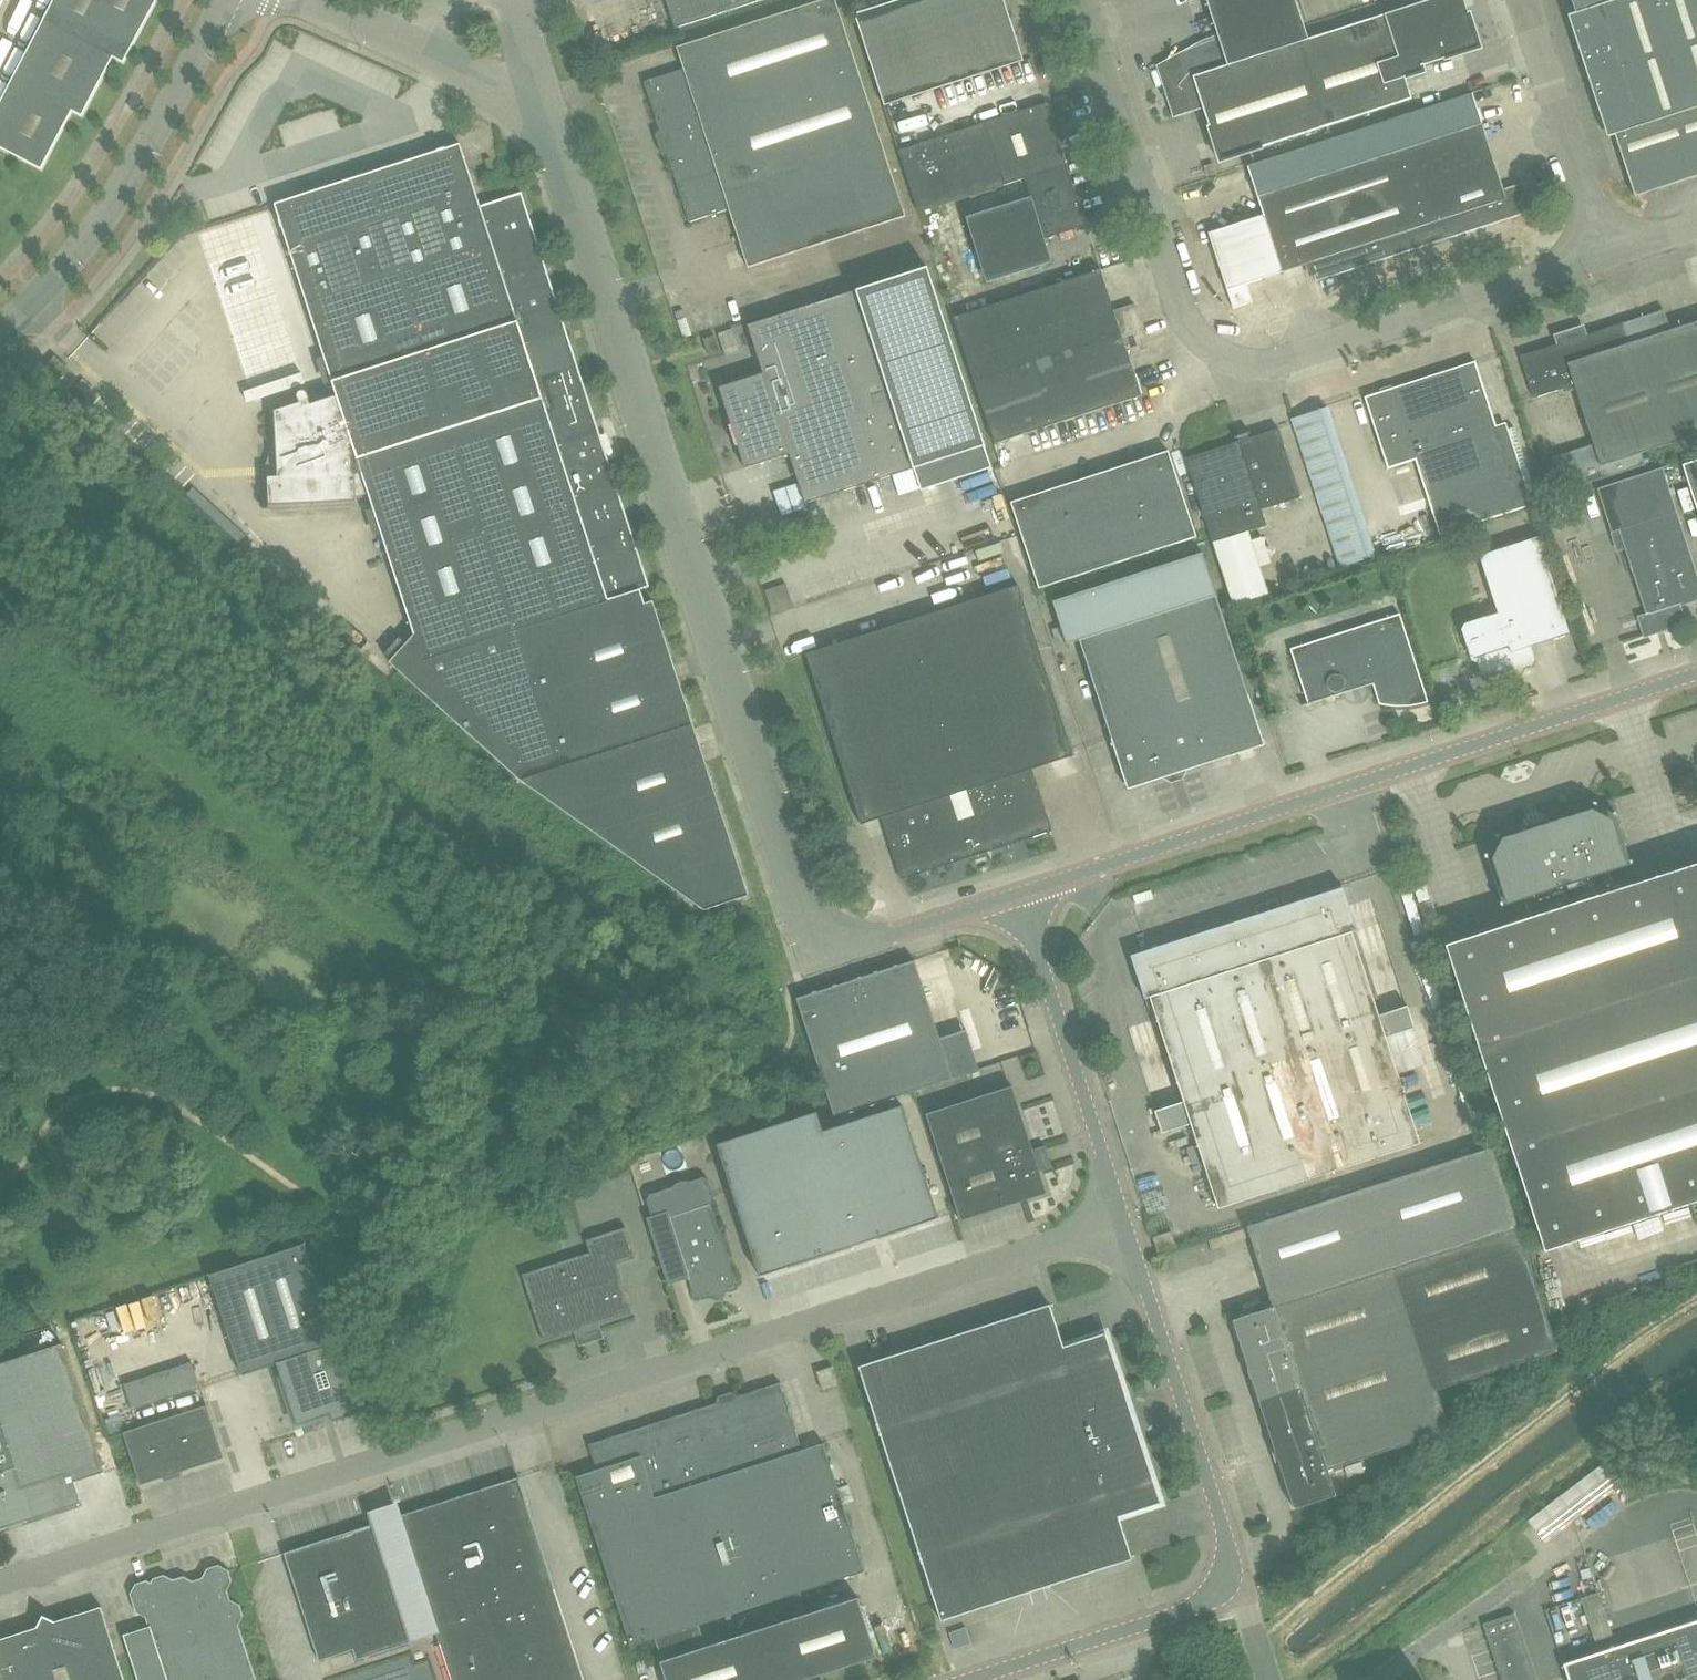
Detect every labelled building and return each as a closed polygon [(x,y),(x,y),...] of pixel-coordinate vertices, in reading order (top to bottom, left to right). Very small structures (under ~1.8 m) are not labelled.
[(156,0),(53,0),(0,101),(0,147),(41,168),(72,110),(82,115),(113,56),(124,62),(156,0)] [(729,209),(748,267),(905,216),(835,0),(822,0),(677,47),(684,69),(644,82),(689,222),(729,209)] [(676,28),(762,0),(667,0),(676,28)] [(855,14),(885,105),(1023,60),(1004,0),(897,0),(855,14)] [(1217,35),(1204,40),(1156,65),(1173,116),(1202,107),(1220,159),(1329,124),(1303,40),(1307,39),(1294,0),(1206,0),(1217,35)] [(1404,77),(1404,75),(1421,69),(1420,65),(1442,58),(1443,60),(1479,48),(1463,0),(1427,0),(1307,39),(1303,40),(1329,124),(1411,97),(1404,77)] [(1575,12),(1612,0),(1571,0),(1575,12)] [(1575,12),(1576,14),(1615,136),(1634,196),(1696,175),(1696,0),(1612,0),(1575,12)] [(918,212),(925,210),(1024,177),(1066,164),(1046,102),(920,143),(907,101),(886,108),(899,150),(898,150),(918,212)] [(1523,182),(1522,183),(1503,189),(1482,123),(1257,196),(1282,271),(1310,262),(1316,280),(1532,210),(1523,182)] [(409,680),(521,781),(705,910),(749,895),(693,724),(653,601),(645,603),(640,590),(650,587),(607,456),(601,437),(557,304),(551,285),(541,255),(537,241),(521,192),(480,206),(475,188),(460,143),(274,204),(275,206),(336,395),(311,403),(307,391),(304,390),(301,390),(299,391),(297,394),(297,396),(299,402),(274,411),(277,476),(267,476),(269,505),(356,500),(354,475),(362,472),(414,635),(390,662),(398,670),(409,680)] [(1086,224),(1066,164),(1024,177),(1025,180),(999,189),(1004,201),(1029,193),(1031,197),(966,217),(986,282),(1051,261),(1048,250),(1044,238),(1086,224)] [(927,267),(855,290),(747,325),(763,373),(719,387),(745,468),(789,453),(805,503),(913,468),(914,468),(921,489),(990,467),(984,445),(927,267)] [(1100,269),(953,317),(974,380),(1142,325),(1135,303),(1113,310),(1100,269)] [(1641,452),(1696,434),(1696,320),(1670,329),(1664,309),(1623,322),(1520,355),(1533,397),(1574,384),(1593,443),(1552,457),(1563,491),(1645,464),(1641,452)] [(1141,395),(1128,355),(1149,348),(1142,325),(974,380),(994,443),(1141,395)] [(715,335),(703,339),(708,355),(720,351),(715,335)] [(1476,364),(1365,400),(1387,468),(1415,459),(1439,534),(1538,502),(1514,426),(1498,431),(1476,364)] [(1237,436),(1238,441),(1185,458),(1211,538),(1213,542),(1266,525),(1261,509),(1300,497),(1278,428),(1255,436),(1253,431),(1237,436)] [(1168,450),(1119,466),(1147,553),(1196,537),(1168,450)] [(1682,464),(1696,511),(1696,460),(1682,464)] [(1119,466),(1034,494),(1048,534),(1090,520),(1105,567),(1147,553),(1119,466)] [(1657,631),(1684,622),(1678,604),(1696,598),(1696,576),(1662,467),(1599,488),(1618,549),(1625,547),(1647,614),(1638,617),(1644,635),(1657,631)] [(1034,494),(1010,502),(1038,589),(1063,580),(1048,534),(1034,494)] [(1090,520),(1048,534),(1063,580),(1105,567),(1090,520)] [(1479,556),(1497,612),(1510,652),(1531,646),(1569,633),(1567,629),(1537,536),(1479,555),(1479,556)] [(1264,744),(1256,720),(1201,552),(1054,601),(1068,643),(1079,639),(1112,742),(1127,788),(1166,776),(1172,778),(1180,775),(1184,770),(1264,744)] [(1426,672),(1388,557),(1365,565),(1402,680),(1404,680),(1403,678),(1418,674),(1418,675),(1420,674),(1424,672),(1424,673),(1426,672)] [(1402,680),(1365,565),(1341,572),(1378,688),(1380,687),(1384,685),(1384,686),(1386,685),(1386,684),(1400,679),(1401,681),(1402,680)] [(1378,688),(1341,572),(1317,580),(1355,695),(1356,695),(1356,694),(1370,689),(1371,690),(1373,690),(1373,689),(1377,688),(1378,688)] [(1355,695),(1317,580),(1293,588),(1331,703),(1332,703),(1332,702),(1336,701),(1338,701),(1338,699),(1353,695),(1353,696),(1355,695)] [(901,879),(972,855),(974,860),(989,856),(988,850),(1051,830),(1031,769),(1074,755),(1018,585),(806,654),(861,824),(881,818),(901,879)] [(1331,703),(1293,588),(1270,595),(1307,711),(1309,710),(1308,709),(1323,704),(1323,705),(1325,705),(1325,704),(1329,703),(1329,704),(1331,703)] [(1520,675),(1522,671),(1524,668),(1532,666),(1535,660),(1531,646),(1510,652),(1497,612),(1463,623),(1461,628),(1469,653),(1470,657),(1475,660),(1480,673),(1485,676),(1495,673),(1501,676),(1510,673),(1517,676),(1520,675)] [(1588,877),(1630,863),(1615,816),(1616,814),(1616,812),(1614,811),(1612,812),(1596,804),(1596,802),(1594,801),(1592,802),(1591,803),(1592,804),(1548,818),(1548,817),(1546,816),(1545,817),(1543,820),(1525,825),(1522,824),(1520,824),(1519,826),(1520,827),(1499,834),(1496,833),(1495,833),(1494,835),(1495,838),(1487,853),(1486,853),(1485,853),(1484,855),(1484,857),(1486,858),(1487,857),(1502,904),(1523,898),(1530,916),(1594,896),(1588,877)] [(1594,896),(1530,916),(1445,945),(1544,1251),(1696,1201),(1696,863),(1594,896)] [(1420,1143),(1406,1100),(1387,1041),(1414,1032),(1404,1002),(1377,1011),(1351,931),(1356,930),(1342,886),(1146,950),(1130,955),(1145,999),(1149,997),(1182,1097),(1155,1106),(1165,1136),(1191,1127),(1218,1208),(1420,1143)] [(915,961),(860,978),(856,980),(894,1097),(914,1091),(953,1078),(915,961)] [(856,980),(841,984),(797,998),(828,1096),(835,1116),(894,1097),(856,980)] [(961,1221),(1023,1200),(1047,1193),(1012,1086),(926,1114),(961,1221)] [(814,1112),(715,1144),(730,1190),(760,1281),(937,1224),(935,1217),(899,1106),(820,1131),(814,1112)] [(1491,1146),(1247,1225),(1274,1309),(1233,1322),(1274,1447),(1274,1453),(1275,1457),(1279,1461),(1294,1507),(1335,1494),(1327,1469),(1449,1430),(1436,1389),(1557,1350),(1547,1321),(1491,1146)] [(652,1216),(648,1217),(647,1218),(669,1285),(689,1279),(694,1294),(700,1297),(710,1294),(723,1300),(729,1287),(733,1286),(735,1281),(711,1204),(712,1203),(715,1198),(714,1195),(709,1180),(704,1177),(689,1181),(686,1180),(674,1184),(673,1187),(650,1194),(647,1200),(652,1216)] [(506,1293),(483,1302),(498,1348),(654,1292),(623,1207),(491,1250),(506,1293)] [(210,1275),(211,1281),(242,1375),(277,1363),(298,1425),(333,1413),(335,1420),(360,1412),(305,1244),(210,1275)] [(1050,1304),(858,1366),(941,1621),(1132,1559),(1119,1516),(1161,1503),(1106,1333),(1064,1346),(1050,1304)] [(133,1309),(135,1329),(158,1327),(156,1307),(133,1309)] [(123,1328),(89,1339),(104,1389),(121,1384),(118,1374),(125,1372),(116,1344),(127,1340),(123,1328)] [(82,1503),(75,1481),(104,1472),(63,1343),(0,1363),(0,1529),(82,1503)] [(656,1638),(663,1660),(660,1661),(667,1679),(802,1679),(877,1656),(857,1597),(723,1640),(719,1627),(701,1633),(699,1625),(865,1571),(843,1504),(854,1500),(848,1483),(838,1487),(823,1443),(802,1450),(780,1382),(589,1444),(597,1469),(576,1476),(631,1646),(656,1638)] [(118,1390),(106,1393),(112,1421),(124,1418),(118,1390)] [(124,1433),(141,1485),(165,1477),(165,1479),(180,1474),(179,1472),(224,1457),(207,1405),(124,1433)] [(1607,1460),(1528,1520),(1544,1543),(1575,1520),(1624,1482),(1618,1474),(1607,1460)] [(401,1524),(377,1532),(374,1524),(284,1553),(319,1661),(354,1649),(357,1659),(414,1641),(411,1631),(433,1624),(452,1679),(584,1679),(518,1477),(398,1516),(401,1524)] [(124,1634),(138,1679),(256,1679),(238,1625),(243,1616),(240,1604),(230,1599),(227,1591),(232,1581),(229,1571),(229,1570),(218,1565),(207,1568),(203,1577),(193,1581),(183,1576),(173,1579),(167,1590),(168,1590),(160,1593),(157,1586),(147,1580),(136,1584),(130,1594),(136,1613),(146,1618),(149,1626),(124,1634)] [(1610,1579),(1616,1611),(1640,1606),(1634,1574),(1610,1579)] [(0,1639),(0,1670),(3,1679),(125,1679),(101,1606),(56,1621),(47,1618),(41,1620),(37,1627),(0,1639)] [(1514,1613),(1484,1623),(1482,1623),(1501,1679),(1536,1679),(1514,1613)] [(1562,1664),(1568,1679),(1696,1679),(1696,1620),(1562,1664)]
